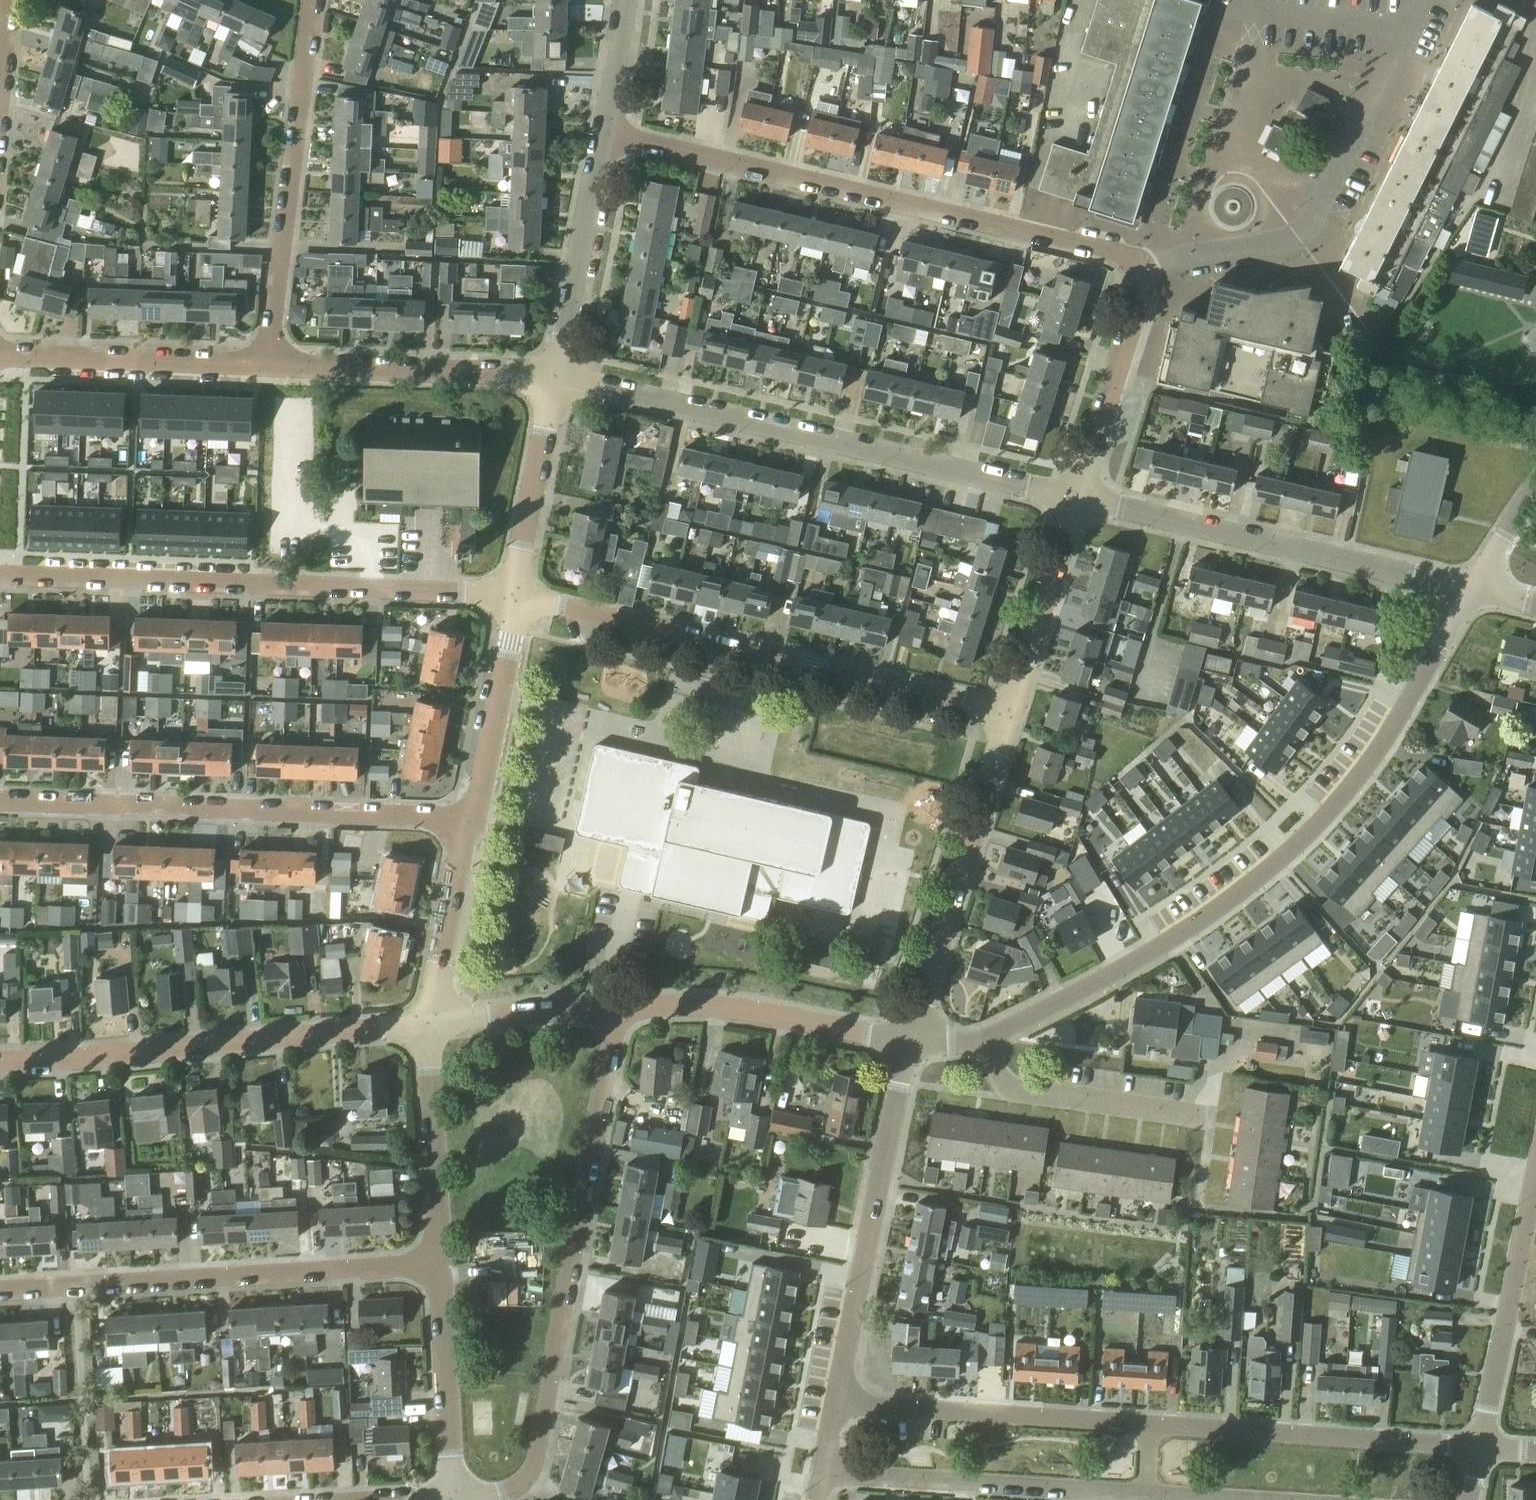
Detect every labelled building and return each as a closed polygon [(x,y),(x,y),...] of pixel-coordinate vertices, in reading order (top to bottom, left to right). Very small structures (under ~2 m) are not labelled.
[(133,11),(138,0),(125,0),(122,7),(133,11)] [(151,0),(138,0),(133,11),(144,16),(151,0)] [(172,13),(177,0),(164,0),(161,8),(172,13)] [(184,44),(203,0),(177,0),(172,13),(182,18),(177,30),(179,31),(175,40),(184,44)] [(184,44),(195,49),(199,40),(209,19),(219,23),(225,10),(230,0),(203,0),(184,44)] [(241,33),(253,8),(235,0),(230,0),(225,10),(219,23),(230,28),(218,57),(228,61),(231,56),(237,41),(241,33)] [(385,29),(389,19),(398,22),(399,21),(411,25),(418,28),(422,16),(374,0),(365,0),(359,20),(385,29)] [(422,16),(425,17),(429,6),(418,2),(412,0),(374,0),(422,16)] [(674,5),(710,10),(711,0),(675,0),(674,5)] [(963,6),(986,8),(987,0),(963,0),(963,5),(963,6)] [(1042,14),(1054,15),(1055,0),(1043,0),(1042,14)] [(1109,4),(1098,0),(1088,31),(1100,34),(1112,38),(1124,42),(1116,65),(1088,154),(1081,177),(1073,200),(1072,203),(1096,210),(1097,208),(1133,220),(1202,1),(1197,0),(1137,0),(1133,11),(1121,8),(1109,4)] [(1137,0),(1124,0),(1121,8),(1133,11),(1137,0)] [(525,17),(524,29),(536,29),(566,30),(567,4),(536,3),(536,17),(525,17)] [(743,8),(740,33),(753,35),(754,35),(757,9),(758,5),(744,3),(743,8)] [(1472,4),(1341,265),(1362,275),(1356,286),(1373,294),(1374,292),(1376,294),(1370,305),(1394,317),(1441,222),(1443,222),(1520,68),(1502,59),(1518,28),(1520,29),(1525,19),(1514,13),(1515,12),(1498,4),(1493,15),(1472,4)] [(710,10),(674,5),(671,35),(706,39),(712,40),(716,11),(710,10)] [(55,31),(104,46),(108,35),(84,28),(88,16),(62,8),(55,31)] [(253,8),(241,33),(264,43),(275,18),(253,8)] [(790,23),(798,24),(800,10),(792,9),(790,23)] [(439,16),(434,31),(445,35),(451,21),(439,16)] [(865,37),(865,34),(865,32),(848,30),(850,17),(836,16),(833,44),(860,47),(864,43),(865,37)] [(512,29),(524,29),(525,17),(512,17),(512,29)] [(799,38),(814,39),(829,41),(832,21),(816,19),(816,23),(800,22),(799,38)] [(372,50),(399,60),(404,48),(391,44),(395,32),(385,29),(359,20),(351,43),(372,50)] [(771,27),(770,38),(781,39),(782,28),(771,27)] [(782,28),(781,39),(791,40),(792,40),(792,36),(793,29),(782,28)] [(566,30),(536,29),(535,56),(542,57),(542,70),(565,71),(566,30)] [(989,75),(991,50),(993,31),(973,29),(968,72),(989,75)] [(128,53),(104,46),(55,31),(48,55),(74,62),(78,50),(138,68),(142,57),(128,53)] [(726,42),(739,43),(740,33),(727,31),(726,42)] [(1081,53),(1093,57),(1100,34),(1088,31),(1081,53)] [(753,35),(740,33),(739,43),(738,53),(737,60),(751,62),(753,35)] [(907,50),(906,60),(920,61),(922,36),(909,34),(907,50)] [(1093,57),(1105,61),(1112,38),(1100,34),(1093,57)] [(667,64),(702,68),(706,39),(671,35),(667,64)] [(764,37),(763,48),(780,48),(781,39),(770,38),(764,37)] [(1105,61),(1116,65),(1124,42),(1112,38),(1105,61)] [(780,48),(782,49),(791,50),(798,51),(800,43),(792,42),(791,42),(792,40),(791,40),(781,39),(780,48)] [(921,64),(953,69),(955,70),(956,60),(937,56),(938,41),(924,40),(921,64)] [(739,43),(726,42),(725,51),(738,53),(739,43)] [(372,50),(351,43),(343,67),(370,76),(374,64),(383,68),(384,67),(410,76),(414,65),(399,60),(372,50)] [(877,56),(883,57),(885,46),(875,45),(869,45),(866,48),(864,54),(877,56)] [(811,62),(819,63),(821,47),(814,46),(811,62)] [(883,57),(894,59),(894,58),(896,48),(885,46),(883,57)] [(850,52),(821,47),(819,63),(818,67),(839,70),(840,63),(848,64),(849,63),(850,52)] [(1004,51),(991,50),(989,75),(1001,76),(1004,51)] [(856,74),(873,77),(877,56),(864,54),(850,52),(849,63),(848,64),(857,66),(856,74)] [(41,77),(111,98),(119,100),(123,88),(71,73),(74,62),(48,55),(41,77)] [(253,66),(231,56),(229,62),(225,69),(247,79),(253,66)] [(429,56),(425,68),(444,75),(448,63),(429,56)] [(877,56),(873,77),(873,81),(890,84),(894,59),(883,57),(877,56)] [(1035,56),(1032,72),(1031,82),(1033,83),(1046,85),(1051,59),(1035,56)] [(167,57),(160,72),(194,87),(200,72),(167,57)] [(462,57),(457,68),(473,68),(477,57),(462,57)] [(956,60),(955,70),(965,71),(967,62),(956,60)] [(926,82),(950,86),(953,69),(921,64),(918,63),(915,77),(926,79),(926,82)] [(702,68),(667,64),(662,109),(697,113),(702,68)] [(1010,79),(1013,79),(1022,81),(1023,70),(1012,69),(1010,77),(1010,79)] [(716,94),(728,95),(730,72),(718,70),(716,94)] [(1031,82),(1032,72),(1024,71),(1023,70),(1022,81),(1031,82)] [(454,86),(478,86),(479,73),(455,72),(454,86)] [(973,100),(990,103),(995,78),(978,75),(973,100)] [(108,109),(111,98),(41,77),(34,101),(43,104),(40,112),(58,117),(64,96),(108,109)] [(1011,90),(1031,94),(1033,83),(1031,82),(1022,81),(1013,79),(1011,90)] [(950,86),(926,82),(924,94),(947,98),(950,86)] [(1306,85),(1296,108),(1315,118),(1318,111),(1324,114),(1329,103),(1326,95),(1306,85)] [(378,87),(377,96),(404,100),(406,91),(378,87)] [(514,114),(545,115),(546,88),(511,87),(505,93),(504,102),(492,102),(491,113),(506,114),(514,114)] [(739,128),(762,134),(768,108),(771,97),(771,96),(749,91),(746,103),(745,102),(739,128)] [(200,116),(251,118),(252,94),(225,92),(225,106),(178,104),(177,114),(200,116)] [(336,121),(386,124),(387,112),(363,110),(363,98),(337,97),(336,121)] [(413,125),(415,125),(419,125),(437,126),(438,103),(415,98),(413,125)] [(814,110),(806,144),(828,149),(836,115),(839,105),(816,100),(814,110)] [(768,108),(762,134),(786,139),(792,114),(768,108)] [(145,134),(148,113),(132,111),(130,132),(145,134)] [(506,114),(491,113),(491,126),(505,127),(506,127),(506,114)] [(223,141),(250,142),(251,118),(200,116),(177,114),(175,114),(175,126),(199,128),(223,130),(223,141)] [(513,141),(544,142),(545,115),(514,114),(513,141)] [(836,115),(828,149),(852,155),(860,120),(836,115)] [(334,145),(361,146),(372,147),(372,135),(385,136),(385,138),(415,140),(415,125),(413,125),(386,124),(336,121),(334,145)] [(1023,133),(1024,123),(1017,122),(1015,132),(1023,133)] [(1263,146),(1281,155),(1292,133),(1274,124),(1263,146)] [(901,139),(895,164),(918,170),(922,154),(926,132),(903,127),(901,139)] [(451,138),(451,129),(441,128),(440,137),(442,138),(451,138)] [(44,154),(70,161),(77,138),(51,130),(44,154)] [(922,154),(918,170),(941,175),(947,150),(937,148),(940,135),(926,132),(922,154)] [(872,159),(895,164),(901,139),(878,134),(872,159)] [(144,138),(144,151),(162,152),(162,139),(144,138)] [(451,138),(442,138),(441,162),(451,162),(452,138),(451,138)] [(512,167),(543,168),(544,142),(513,141),(503,140),(502,156),(502,166),(512,167)] [(250,142),(223,141),(222,154),(192,152),(192,164),(197,165),(249,166),(250,142)] [(1057,170),(1065,147),(1053,143),(1046,166),(1057,170)] [(966,181),(989,186),(995,161),(984,159),(987,147),(975,144),(966,181)] [(334,145),(333,169),(362,171),(384,171),(385,159),(360,158),(361,146),(334,145)] [(1069,173),(1076,150),(1065,147),(1057,170),(1069,173)] [(434,172),(436,150),(419,149),(419,172),(434,172)] [(1081,177),(1088,154),(1076,150),(1069,173),(1081,177)] [(1528,152),(1524,164),(1535,168),(1535,154),(1528,152)] [(167,163),(167,154),(151,153),(151,163),(167,163)] [(38,177),(63,184),(70,161),(44,154),(38,177)] [(79,164),(93,168),(96,158),(82,154),(79,164)] [(995,161),(989,186),(1012,192),(1018,167),(995,161)] [(93,168),(79,164),(76,177),(90,181),(93,168)] [(1535,181),(1535,168),(1524,164),(1521,177),(1535,181)] [(221,189),(248,190),(249,166),(197,165),(197,177),(210,178),(210,176),(221,177),(221,189)] [(489,166),(488,166),(487,179),(502,180),(502,166),(489,166)] [(1039,189),(1050,192),(1057,170),(1046,166),(1039,189)] [(511,193),(542,195),(543,168),(512,167),(511,193)] [(332,193),(359,195),(359,182),(383,184),(384,171),(362,171),(333,169),(332,193)] [(1050,192),(1062,196),(1069,173),(1057,170),(1050,192)] [(1062,196),(1073,200),(1081,177),(1069,173),(1062,196)] [(30,200),(56,208),(63,184),(38,177),(30,200)] [(1535,195),(1535,181),(1521,177),(1517,189),(1535,195)] [(647,179),(638,222),(671,229),(680,186),(647,179)] [(193,191),(183,192),(183,199),(206,196),(204,183),(193,184),(193,191)] [(248,190),(221,189),(219,213),(247,214),(248,190)] [(1517,189),(1513,202),(1535,209),(1535,206),(1535,195),(1517,189)] [(332,193),(331,217),(336,217),(382,220),(382,210),(358,208),(359,195),(332,193)] [(511,193),(510,219),(541,221),(542,195),(511,193)] [(69,198),(65,211),(79,215),(82,202),(69,198)] [(56,208),(30,200),(24,223),(49,231),(52,220),(75,226),(79,215),(65,211),(56,208)] [(196,212),(209,212),(209,200),(196,200),(196,212)] [(731,227),(755,232),(760,208),(760,207),(737,201),(731,227)] [(1535,209),(1513,202),(1509,214),(1531,221),(1535,209)] [(486,218),(500,219),(501,207),(487,207),(486,218)] [(760,208),(755,232),(751,246),(763,248),(766,235),(778,238),(784,212),(760,207),(760,208)] [(697,208),(692,234),(706,237),(711,211),(697,208)] [(208,224),(209,212),(196,212),(195,224),(208,224)] [(416,220),(428,221),(429,213),(416,212),(416,220)] [(778,238),(800,243),(807,218),(784,212),(778,238)] [(247,214),(219,213),(218,237),(208,236),(208,248),(230,249),(230,238),(245,238),(247,214)] [(336,217),(331,217),(330,241),(357,242),(357,232),(398,233),(398,220),(382,220),(336,217)] [(541,221),(510,219),(500,219),(486,218),(485,230),(498,231),(498,232),(510,233),(509,246),(540,248),(541,221)] [(800,243),(824,249),(830,223),(807,218),(800,243)] [(632,251),(665,259),(671,229),(638,222),(632,251)] [(830,223),(824,249),(836,252),(831,270),(843,273),(854,229),(830,223)] [(854,229),(843,273),(851,275),(853,267),(869,271),(878,234),(854,229)] [(46,286),(57,247),(26,238),(22,255),(29,257),(16,303),(40,310),(46,286)] [(457,256),(458,239),(434,238),(434,255),(457,256)] [(917,287),(927,246),(904,241),(898,266),(911,269),(907,285),(917,287)] [(405,256),(432,257),(432,243),(406,242),(405,256)] [(687,258),(698,261),(701,246),(689,244),(687,258)] [(932,274),(945,277),(951,252),(927,246),(917,287),(928,290),(932,274)] [(69,250),(57,247),(46,286),(40,310),(63,316),(68,298),(77,301),(77,290),(58,285),(64,262),(66,262),(69,250)] [(706,270),(717,273),(723,249),(711,247),(706,270)] [(114,318),(116,264),(116,248),(104,248),(104,278),(104,289),(91,288),(90,317),(114,318)] [(164,266),(162,320),(186,321),(187,291),(175,291),(176,275),(177,252),(165,251),(164,266)] [(627,281),(659,287),(665,259),(632,251),(627,281)] [(954,297),(964,299),(974,258),(951,252),(945,277),(958,280),(954,297)] [(199,266),(212,266),(213,253),(200,253),(199,266)] [(213,253),(212,266),(242,267),(243,254),(213,253)] [(353,257),(353,268),(366,268),(366,255),(353,254),(353,257)] [(326,325),(351,326),(352,286),(353,268),(353,257),(329,256),(327,298),(316,297),(313,298),(311,300),(311,310),(312,311),(316,313),(327,313),(326,325)] [(974,258),(964,299),(975,302),(976,299),(988,302),(991,288),(992,289),(998,263),(974,258)] [(439,283),(440,263),(424,262),(423,287),(439,287),(439,283)] [(456,264),(440,263),(439,283),(456,284),(456,264)] [(1004,288),(1017,291),(1023,266),(1010,263),(1004,288)] [(116,264),(114,318),(139,319),(140,278),(127,278),(128,265),(116,264)] [(1500,292),(1505,273),(1467,264),(1462,283),(1500,292)] [(500,303),(499,332),(523,333),(524,304),(513,304),(514,284),(525,285),(526,268),(526,265),(501,265),(501,284),(500,303)] [(139,319),(162,320),(164,266),(152,266),(152,279),(140,278),(139,319)] [(730,280),(743,283),(746,269),(734,266),(730,280)] [(746,269),(743,283),(754,285),(757,271),(746,269)] [(681,289),(692,291),(695,275),(684,273),(681,289)] [(1054,300),(1082,308),(1090,282),(1060,273),(1055,289),(1043,285),(1040,296),(1054,300)] [(375,327),(399,328),(400,297),(401,276),(389,275),(388,299),(376,298),(375,327)] [(400,297),(399,328),(423,329),(425,300),(411,300),(412,276),(401,276),(400,297)] [(699,296),(710,298),(714,279),(704,276),(699,296)] [(777,291),(789,294),(792,280),(780,277),(777,291)] [(450,330),(475,331),(476,279),(465,278),(464,292),(465,292),(464,302),(451,301),(450,330)] [(200,292),(187,291),(186,321),(210,321),(212,279),(200,279),(200,292)] [(222,280),(212,279),(210,321),(235,322),(236,308),(246,309),(247,281),(222,280)] [(488,279),(476,279),(475,331),(499,332),(500,303),(489,303),(489,292),(488,292),(488,279)] [(792,280),(789,294),(800,296),(804,282),(792,280)] [(621,309),(654,316),(659,287),(627,281),(621,309)] [(726,299),(738,302),(742,285),(730,282),(726,299)] [(1157,380),(1184,387),(1185,381),(1191,382),(1190,383),(1288,406),(1287,411),(1308,415),(1312,398),(1323,401),(1335,353),(1311,347),(1323,299),(1307,295),(1306,295),(1298,287),(1258,292),(1214,282),(1206,316),(1196,313),(1197,310),(1182,307),(1178,325),(1170,324),(1157,380)] [(749,304),(753,288),(742,285),(738,302),(749,304)] [(351,326),(375,327),(376,298),(363,298),(363,287),(352,286),(351,326)] [(830,303),(836,305),(839,291),(827,288),(824,302),(830,303)] [(1001,301),(1014,304),(1017,291),(1004,288),(1001,301)] [(839,291),(836,305),(847,307),(850,294),(839,291)] [(1523,319),(1535,323),(1535,295),(1531,293),(1523,319)] [(683,308),(692,309),(694,298),(685,296),(683,308)] [(773,310),(784,312),(787,298),(776,296),(773,310)] [(1054,300),(1040,296),(1036,307),(1048,311),(1044,324),(1074,333),(1082,308),(1054,300)] [(884,316),(911,322),(914,308),(902,305),(903,300),(889,297),(884,316)] [(787,298),(784,312),(796,315),(799,301),(787,298)] [(819,320),(831,323),(834,309),(822,307),(819,320)] [(914,308),(911,322),(929,326),(933,312),(914,308)] [(654,316),(621,309),(615,339),(648,345),(652,325),(658,326),(660,318),(654,317),(654,316)] [(689,324),(690,324),(692,311),(682,309),(679,322),(689,324)] [(834,309),(831,323),(842,326),(846,312),(834,309)] [(722,364),(729,335),(732,322),(734,314),(723,311),(721,320),(708,317),(705,331),(689,327),(685,347),(700,350),(699,358),(722,364)] [(945,330),(957,333),(961,319),(948,316),(945,330)] [(849,342),(864,345),(869,322),(855,318),(849,342)] [(980,339),(991,341),(997,321),(985,318),(980,339)] [(689,327),(689,324),(679,322),(668,319),(661,352),(683,356),(685,347),(689,327)] [(961,319),(957,333),(968,336),(971,321),(961,319)] [(729,335),(722,364),(746,369),(751,344),(752,341),(754,335),(756,327),(732,322),(729,335)] [(869,322),(864,345),(876,348),(882,325),(869,322)] [(890,337),(901,340),(904,326),(893,323),(890,337)] [(904,326),(901,340),(913,343),(916,328),(904,326)] [(1022,334),(999,327),(994,340),(1018,347),(1022,334)] [(937,348),(948,351),(951,337),(940,334),(937,348)] [(769,375),(792,380),(799,352),(789,349),(791,341),(778,337),(776,346),(775,348),(769,375)] [(951,337),(948,351),(968,356),(971,341),(951,337)] [(751,344),(746,369),(769,375),(775,348),(776,346),(752,341),(751,344)] [(812,355),(799,352),(792,380),(816,385),(822,357),(823,357),(825,349),(814,346),(812,355)] [(1031,378),(1057,386),(1065,361),(1035,351),(1030,369),(1017,366),(1015,374),(1027,377),(1031,378)] [(822,357),(816,385),(840,391),(846,363),(823,357),(822,357)] [(985,368),(998,371),(999,372),(1002,360),(988,357),(985,368)] [(863,396),(887,402),(896,362),(885,359),(882,371),(870,368),(863,396)] [(896,362),(887,402),(910,407),(917,379),(905,376),(907,365),(896,362)] [(940,385),(933,413),(958,419),(964,393),(975,396),(980,374),(969,371),(964,390),(940,385)] [(1434,383),(1444,385),(1446,374),(1436,372),(1434,383)] [(1019,402),(1049,412),(1057,386),(1031,378),(1027,377),(1019,402)] [(910,407),(933,413),(940,385),(917,379),(910,407)] [(995,384),(994,384),(982,382),(980,395),(993,397),(995,384)] [(36,390),(35,429),(57,430),(58,391),(36,390)] [(58,391),(57,430),(79,431),(80,392),(58,391)] [(80,392),(79,431),(101,432),(102,392),(80,392)] [(102,392),(101,432),(123,433),(125,393),(102,392)] [(143,393),(141,433),(163,434),(165,395),(143,393)] [(165,395),(163,434),(185,435),(187,396),(165,395)] [(980,395),(974,420),(987,423),(993,397),(980,395)] [(187,396),(185,435),(207,436),(209,397),(187,396)] [(209,397),(207,436),(229,437),(231,398),(209,397)] [(231,398),(229,437),(251,438),(252,399),(231,398)] [(1189,421),(1194,402),(1180,399),(1176,418),(1189,421)] [(1049,412),(1019,402),(1011,428),(1041,438),(1049,412)] [(1206,405),(1194,402),(1189,421),(1204,425),(1209,406),(1206,405)] [(1386,428),(1381,406),(1364,410),(1368,432),(1386,428)] [(366,502),(376,502),(401,503),(462,506),(461,542),(475,543),(480,418),(369,414),(366,502)] [(1241,432),(1255,436),(1256,436),(1259,426),(1255,425),(1257,417),(1245,414),(1241,432)] [(1256,436),(1255,436),(1269,439),(1273,420),(1257,417),(1255,425),(1259,426),(1256,436)] [(1307,449),(1321,452),(1326,432),(1311,429),(1307,449)] [(591,431),(586,457),(618,463),(651,470),(664,473),(669,450),(656,446),(654,458),(619,452),(622,437),(591,431)] [(1326,432),(1321,452),(1335,455),(1339,436),(1326,432)] [(1384,508),(1396,513),(1392,530),(1431,539),(1435,522),(1447,523),(1452,501),(1440,496),(1448,461),(1438,459),(1440,450),(1421,446),(1419,454),(1409,452),(1401,488),(1389,486),(1384,508)] [(679,474),(702,479),(708,452),(686,447),(679,474)] [(1149,474),(1176,480),(1181,457),(1154,450),(1149,474)] [(726,485),(732,457),(708,452),(702,479),(716,483),(712,496),(722,499),(725,485),(726,485)] [(45,455),(44,466),(56,466),(57,456),(45,455)] [(57,456),(56,466),(69,466),(69,456),(57,456)] [(88,457),(87,467),(100,468),(100,457),(88,457)] [(100,457),(100,468),(112,468),(112,458),(100,457)] [(612,490),(618,463),(586,457),(581,484),(612,490)] [(726,485),(749,490),(756,463),(732,457),(726,485)] [(1176,480),(1204,486),(1209,463),(1181,457),(1176,480)] [(151,459),(150,470),(163,470),(163,460),(151,459)] [(172,460),(172,471),(184,471),(184,460),(172,460)] [(184,460),(184,471),(196,471),(197,461),(184,460)] [(779,468),(756,463),(749,490),(761,493),(759,506),(769,508),(772,494),(779,468)] [(1209,463),(1204,486),(1232,493),(1238,470),(1209,463)] [(215,465),(215,474),(227,474),(228,465),(215,465)] [(228,465),(227,474),(239,475),(240,466),(228,465)] [(772,494),(769,508),(781,511),(784,498),(796,501),(803,474),(779,468),(772,494)] [(664,473),(651,470),(648,484),(660,488),(664,473)] [(44,471),(44,480),(56,480),(56,472),(44,471)] [(56,472),(56,480),(68,481),(68,472),(56,472)] [(87,473),(87,481),(99,482),(100,474),(87,473)] [(100,474),(99,482),(111,482),(112,474),(100,474)] [(215,474),(215,483),(227,484),(227,474),(215,474)] [(227,474),(227,484),(239,484),(239,475),(227,474)] [(1252,497),(1280,504),(1286,481),(1257,474),(1252,497)] [(151,476),(150,484),(162,484),(163,476),(151,476)] [(172,476),(171,485),(184,485),(184,477),(172,476)] [(184,477),(184,485),(196,486),(196,477),(184,477)] [(844,512),(851,485),(827,479),(820,507),(832,509),(829,525),(840,528),(844,512)] [(1286,481),(1280,504),(1308,510),(1313,487),(1286,481)] [(851,485),(844,512),(867,518),(874,491),(851,485)] [(1313,487),(1308,510),(1336,517),(1341,494),(1313,487)] [(897,496),(874,491),(867,518),(891,523),(897,496)] [(921,502),(897,496),(891,523),(915,529),(915,528),(922,529),(928,506),(920,504),(921,502)] [(657,501),(653,515),(666,518),(669,504),(657,501)] [(401,503),(376,502),(375,513),(401,514),(401,503)] [(922,529),(934,532),(939,508),(928,506),(922,529)] [(32,507),(31,545),(53,546),(54,508),(32,507)] [(54,508),(53,546),(75,547),(76,509),(54,508)] [(934,532),(945,535),(951,511),(939,508),(934,532)] [(76,509),(75,547),(97,548),(98,510),(76,509)] [(98,510),(97,548),(119,549),(120,510),(98,510)] [(138,511),(137,550),(159,550),(160,512),(138,511)] [(704,524),(716,527),(719,513),(707,511),(704,524)] [(951,511),(945,535),(957,537),(963,514),(951,511)] [(160,512),(159,550),(181,551),(182,513),(160,512)] [(576,512),(571,538),(614,547),(617,535),(603,532),(606,518),(576,512)] [(182,513),(181,551),(203,552),(204,514),(182,513)] [(719,513),(716,527),(727,530),(730,516),(719,513)] [(204,514),(203,552),(225,553),(226,514),(204,514)] [(226,514),(225,553),(247,553),(248,515),(226,514)] [(957,537),(969,540),(975,517),(963,514),(957,537)] [(666,518),(653,515),(650,529),(662,532),(666,518)] [(975,517),(969,540),(980,543),(981,542),(986,519),(975,517)] [(785,544),(797,546),(802,522),(791,519),(788,529),(785,544)] [(751,535),(763,538),(766,524),(754,521),(751,535)] [(801,547),(834,555),(837,541),(817,536),(819,526),(807,523),(801,547)] [(766,524),(763,538),(774,541),(777,527),(766,524)] [(774,541),(785,544),(788,529),(777,527),(774,541)] [(697,543),(709,545),(712,532),(700,529),(697,543)] [(712,532),(709,545),(720,548),(723,534),(712,532)] [(614,547),(571,538),(565,566),(582,569),(581,573),(585,579),(596,581),(602,577),(604,568),(600,562),(601,558),(611,560),(614,547)] [(632,550),(644,553),(647,543),(647,542),(634,539),(634,540),(632,550)] [(743,554),(755,557),(759,543),(747,540),(743,554)] [(837,541),(834,555),(845,558),(848,544),(837,541)] [(459,542),(459,553),(475,554),(475,543),(461,542),(459,542)] [(973,566),(999,574),(1006,550),(981,542),(980,543),(973,566)] [(759,543),(755,557),(767,559),(770,545),(759,543)] [(1094,567),(1120,575),(1127,552),(1102,544),(1094,567)] [(787,580),(793,553),(794,551),(781,548),(772,587),(785,590),(787,580)] [(869,563),(881,566),(884,552),(872,549),(869,563)] [(621,585),(636,588),(644,553),(632,550),(626,577),(623,576),(621,585)] [(884,552),(881,566),(892,569),(895,555),(884,552)] [(805,556),(793,553),(787,580),(800,583),(806,556),(805,556)] [(814,570),(826,573),(829,559),(817,556),(814,570)] [(829,559),(826,573),(837,576),(841,562),(829,559)] [(695,602),(719,607),(726,579),(713,576),(716,564),(705,561),(702,573),(695,602)] [(648,591),(671,596),(678,567),(655,562),(648,591)] [(915,574),(929,578),(931,567),(917,563),(915,574)] [(1185,589),(1214,595),(1219,572),(1191,565),(1185,589)] [(999,574),(973,566),(970,577),(957,573),(953,585),(966,589),(991,596),(999,574)] [(684,599),(695,602),(702,573),(678,567),(671,596),(673,597),(672,602),(683,604),(684,599)] [(837,635),(860,640),(866,615),(869,600),(873,584),(876,570),(865,567),(861,581),(862,581),(856,610),(843,607),(837,635)] [(1087,589),(1113,597),(1120,575),(1094,567),(1087,589)] [(876,570),(873,584),(883,587),(881,592),(896,596),(905,598),(910,578),(901,576),(876,570)] [(752,572),(749,584),(742,612),(765,618),(772,590),(758,586),(761,575),(752,572)] [(1219,572),(1214,595),(1242,602),(1247,578),(1219,572)] [(929,578),(915,574),(911,586),(925,590),(929,578)] [(1133,586),(1146,589),(1148,583),(1145,582),(1147,577),(1137,574),(1133,586)] [(1148,583),(1146,589),(1157,592),(1160,581),(1147,577),(1145,582),(1148,583)] [(1247,578),(1242,602),(1269,608),(1275,585),(1247,578)] [(719,607),(742,613),(749,584),(726,579),(719,607)] [(789,624),(813,629),(822,591),(812,589),(810,599),(796,596),(789,624)] [(959,611),(984,619),(991,596),(966,589),(959,611)] [(1113,597),(1087,589),(1080,612),(1095,617),(1092,626),(1112,632),(1115,623),(1114,623),(1115,621),(1118,611),(1125,614),(1129,602),(1113,597)] [(1289,612),(1317,619),(1322,595),(1294,589),(1289,612)] [(813,629),(837,635),(843,607),(831,604),(833,593),(822,591),(813,629)] [(1350,602),(1322,595),(1317,619),(1344,625),(1350,602)] [(935,604),(950,608),(952,602),(937,598),(935,604)] [(866,615),(860,640),(884,646),(890,618),(879,615),(882,603),(869,600),(866,615)] [(1350,602),(1344,625),(1372,631),(1378,608),(1350,602)] [(1136,617),(1149,620),(1152,610),(1152,609),(1139,605),(1136,617)] [(903,619),(917,623),(919,613),(905,610),(903,619)] [(936,629),(952,634),(977,642),(984,619),(959,611),(955,624),(939,619),(936,629)] [(8,644),(34,645),(35,614),(9,613),(8,644)] [(35,614),(34,645),(59,646),(60,615),(35,614)] [(59,646),(84,647),(85,616),(60,615),(59,646)] [(85,616),(84,647),(83,666),(94,667),(94,647),(120,648),(120,637),(109,637),(110,617),(85,616)] [(159,661),(159,650),(161,618),(135,617),(134,649),(148,649),(148,660),(159,661)] [(159,650),(185,650),(186,619),(161,618),(159,650)] [(209,661),(211,620),(186,619),(185,650),(184,660),(209,661)] [(917,623),(903,619),(896,644),(910,648),(913,637),(921,639),(924,627),(916,624),(917,623)] [(211,620),(209,661),(209,663),(219,664),(220,652),(235,652),(235,660),(247,660),(247,644),(235,643),(236,621),(211,620)] [(275,660),(286,660),(287,623),(261,622),(261,634),(252,633),(251,653),(275,654),(275,660)] [(1188,642),(1202,645),(1207,626),(1193,622),(1188,642)] [(287,623),(286,660),(285,668),(296,668),(297,654),(311,655),(312,624),(287,623)] [(311,655),(336,656),(337,624),(312,624),(311,655)] [(337,624),(336,656),(361,657),(362,625),(337,624)] [(382,640),(401,641),(402,627),(382,626),(382,640)] [(1068,653),(1105,665),(1115,634),(1112,632),(1092,626),(1089,635),(1075,631),(1068,653)] [(1207,626),(1202,645),(1217,649),(1221,629),(1207,626)] [(419,652),(458,660),(463,635),(430,629),(427,644),(421,642),(419,652)] [(977,642),(952,634),(945,657),(970,665),(977,642)] [(1508,635),(1501,666),(1521,671),(1520,675),(1535,679),(1535,642),(1508,635)] [(1267,660),(1272,640),(1258,637),(1254,657),(1267,660)] [(1272,640),(1267,660),(1282,663),(1287,644),(1272,640)] [(1294,640),(1290,658),(1307,662),(1311,644),(1301,641),(1294,640)] [(1182,654),(1201,660),(1205,648),(1185,644),(1182,654)] [(1325,646),(1321,665),(1335,669),(1340,649),(1325,646)] [(1340,649),(1335,669),(1349,672),(1353,652),(1340,649)] [(381,666),(400,666),(401,652),(381,651),(381,666)] [(458,660),(419,652),(417,662),(423,664),(420,679),(453,685),(458,660)] [(1109,666),(1105,665),(1068,653),(1060,677),(1086,684),(1089,675),(1106,680),(1108,672),(1120,676),(1122,670),(1118,669),(1120,664),(1110,662),(1109,666)] [(1204,667),(1229,672),(1232,658),(1207,653),(1204,667)] [(1182,654),(1179,665),(1198,671),(1201,660),(1182,654)] [(123,691),(137,692),(138,656),(125,655),(124,670),(123,691)] [(1242,661),(1238,675),(1248,677),(1251,663),(1242,661)] [(1251,663),(1248,677),(1258,679),(1261,665),(1251,663)] [(1122,670),(1120,676),(1131,679),(1134,669),(1120,664),(1118,669),(1122,670)] [(1179,665),(1176,676),(1195,682),(1198,671),(1179,665)] [(20,688),(32,688),(33,669),(20,668),(20,688)] [(33,669),(32,688),(46,689),(46,669),(33,669)] [(70,690),(82,690),(83,670),(70,670),(70,690)] [(83,670),(82,690),(96,690),(96,671),(83,670)] [(146,692),(158,693),(158,673),(146,673),(146,692)] [(158,673),(158,693),(172,693),(172,674),(158,673)] [(195,694),(208,695),(208,691),(209,675),(196,675),(195,694)] [(208,691),(208,695),(222,695),(222,675),(209,675),(208,691)] [(1176,676),(1172,687),(1191,693),(1195,682),(1176,676)] [(272,697),(284,697),(285,678),(272,677),(272,697)] [(285,678),(284,697),(298,698),(298,678),(285,678)] [(322,699),(334,699),(335,680),(323,679),(322,699)] [(335,680),(334,699),(348,700),(349,680),(335,680)] [(1297,680),(1284,698),(1315,720),(1328,703),(1297,680)] [(1201,684),(1199,693),(1212,697),(1215,688),(1201,684)] [(1104,700),(1123,706),(1127,692),(1105,686),(1101,699),(1104,700)] [(1172,687),(1169,698),(1188,704),(1191,693),(1172,687)] [(18,712),(31,712),(32,692),(20,692),(18,712)] [(32,692),(31,712),(45,713),(45,693),(32,692)] [(179,693),(180,714),(189,713),(188,692),(179,693)] [(1199,693),(1196,703),(1209,707),(1212,697),(1199,693)] [(68,713),(81,714),(82,694),(69,694),(68,713)] [(82,694),(81,714),(95,714),(95,695),(82,694)] [(101,720),(117,720),(118,696),(101,695),(101,720)] [(1046,723),(1069,730),(1073,715),(1084,719),(1087,709),(1076,706),(1077,702),(1054,695),(1046,723)] [(123,721),(136,721),(137,697),(123,696),(123,721)] [(144,716),(157,717),(157,697),(145,697),(144,716)] [(157,697),(157,717),(171,717),(172,698),(157,697)] [(1437,732),(1461,746),(1467,735),(1471,737),(1485,714),(1455,697),(1442,720),(1443,721),(1437,732)] [(1188,704),(1169,698),(1165,711),(1184,714),(1188,704)] [(1284,698),(1271,715),(1302,738),(1315,720),(1284,698)] [(1490,711),(1500,713),(1498,721),(1512,725),(1517,704),(1493,698),(1490,711)] [(195,718),(207,718),(208,701),(208,699),(195,699),(195,718)] [(208,701),(207,718),(221,719),(221,700),(208,699),(208,701)] [(411,724),(443,731),(448,706),(416,699),(413,715),(407,713),(405,723),(411,724)] [(1123,706),(1104,700),(1100,712),(1120,719),(1123,706)] [(271,721),(284,721),(284,702),(272,701),(271,721)] [(284,702),(284,721),(297,722),(298,702),(284,702)] [(321,723),(333,723),(334,704),(322,703),(321,723)] [(334,704),(333,723),(347,724),(348,704),(334,704)] [(1236,729),(1225,707),(1210,714),(1220,736),(1236,729)] [(371,724),(390,724),(391,712),(371,711),(371,724)] [(1535,728),(1535,712),(1531,711),(1528,727),(1535,728)] [(1271,715),(1258,733),(1289,756),(1302,738),(1271,715)] [(29,767),(30,736),(31,724),(31,723),(19,723),(19,736),(6,736),(6,730),(0,730),(0,762),(4,763),(4,766),(29,767)] [(31,724),(30,736),(29,767),(54,768),(55,737),(41,736),(41,725),(31,724)] [(390,724),(371,724),(370,737),(390,737),(390,724)] [(400,748),(438,756),(443,731),(411,724),(408,739),(402,738),(400,748)] [(1258,733),(1245,751),(1276,774),(1289,756),(1258,733)] [(197,742),(181,741),(180,772),(205,773),(207,735),(197,734),(197,742)] [(207,735),(205,773),(230,774),(232,743),(217,743),(217,735),(207,735)] [(55,737),(54,768),(79,769),(81,738),(55,737)] [(81,738),(79,769),(104,770),(105,739),(81,738)] [(1167,738),(1160,744),(1169,755),(1177,749),(1167,738)] [(307,777),(332,778),(333,746),(333,739),(323,739),(323,746),(308,746),(307,777)] [(1080,747),(1093,751),(1095,742),(1083,739),(1080,747)] [(129,771),(154,772),(156,740),(130,740),(129,771)] [(156,740),(154,772),(180,772),(181,741),(156,740)] [(256,775),(282,776),(283,745),(257,744),(256,775)] [(696,786),(699,773),(699,771),(698,769),(697,767),(695,766),(600,744),(599,744),(597,744),(596,745),(594,746),(593,748),(575,829),(575,830),(575,832),(575,833),(576,834),(577,835),(579,836),(626,847),(618,882),(618,884),(619,886),(620,887),(622,888),(765,921),(771,896),(844,913),(846,914),(847,913),(849,913),(850,912),(851,911),(851,909),(870,829),(870,827),(870,826),(869,824),(868,823),(866,822),(733,791),(732,794),(696,786)] [(1160,744),(1153,751),(1162,762),(1169,755),(1160,744)] [(282,776),(307,777),(308,746),(283,745),(282,776)] [(333,746),(332,778),(357,779),(358,747),(333,746)] [(1030,775),(1053,782),(1057,768),(1069,771),(1073,761),(1060,757),(1062,753),(1039,746),(1030,775)] [(1076,760),(1092,764),(1095,752),(1079,747),(1076,760)] [(1506,762),(1525,766),(1528,751),(1509,747),(1506,762)] [(438,756),(400,748),(398,758),(404,759),(401,774),(433,781),(438,756)] [(1452,758),(1450,772),(1464,774),(1466,759),(1452,758)] [(1187,784),(1195,774),(1181,762),(1172,771),(1187,784)] [(1423,763),(1405,784),(1444,819),(1463,799),(1423,763)] [(369,780),(388,781),(389,766),(369,765),(369,780)] [(1135,766),(1127,773),(1137,784),(1144,777),(1135,766)] [(1127,773),(1120,779),(1129,790),(1137,784),(1127,773)] [(1216,779),(1199,793),(1222,823),(1240,810),(1216,779)] [(1405,784),(1387,803),(1423,835),(1440,817),(1440,816),(1444,820),(1444,819),(1405,784)] [(1493,786),(1486,799),(1495,803),(1502,790),(1493,786)] [(1527,786),(1523,808),(1535,811),(1535,788),(1527,786)] [(1098,790),(1091,796),(1100,807),(1108,801),(1098,790)] [(1199,793),(1181,806),(1205,836),(1222,823),(1199,793)] [(1091,796),(1083,803),(1093,814),(1100,807),(1091,796)] [(1063,797),(1059,811),(1078,817),(1082,803),(1063,797)] [(1014,824),(1047,834),(1055,808),(1022,798),(1014,824)] [(1486,799),(1480,812),(1489,816),(1495,803),(1486,799)] [(1387,803),(1370,823),(1406,855),(1407,854),(1423,836),(1423,835),(1387,803)] [(1181,806),(1164,819),(1187,850),(1205,836),(1181,806)] [(1523,808),(1519,830),(1535,833),(1535,811),(1523,808)] [(1129,811),(1119,815),(1129,837),(1139,833),(1129,811)] [(1164,819),(1146,832),(1170,863),(1187,850),(1164,819)] [(1370,823),(1352,842),(1388,874),(1389,874),(1405,856),(1406,855),(1370,823)] [(1461,824),(1458,831),(1468,836),(1472,829),(1461,824)] [(530,829),(526,845),(561,853),(565,837),(557,836),(537,831),(530,829)] [(1478,830),(1474,839),(1487,846),(1491,837),(1478,830)] [(1519,830),(1515,851),(1535,855),(1535,833),(1519,830)] [(1458,831),(1454,838),(1465,843),(1468,836),(1458,831)] [(1146,832),(1129,846),(1152,876),(1170,863),(1146,832)] [(1474,839),(1469,848),(1482,855),(1487,846),(1474,839)] [(11,873),(13,841),(0,841),(0,873),(11,873)] [(11,873),(37,874),(38,842),(13,841),(11,873)] [(61,875),(63,843),(38,842),(37,874),(61,875)] [(999,873),(1031,883),(1043,886),(1045,877),(1034,873),(1039,858),(1053,862),(1057,850),(1029,842),(1026,853),(1007,847),(999,873)] [(1352,842),(1335,862),(1374,898),(1375,897),(1371,894),(1388,875),(1388,874),(1352,842)] [(88,844),(63,843),(61,875),(61,883),(96,885),(97,876),(87,876),(88,844)] [(138,888),(138,877),(139,846),(114,845),(112,876),(127,877),(127,892),(137,893),(138,888)] [(164,847),(139,846),(138,877),(163,878),(163,870),(164,847)] [(1129,846),(1111,859),(1135,890),(1152,876),(1129,846)] [(163,878),(188,879),(189,848),(164,847),(163,870),(163,878)] [(213,888),(225,889),(226,861),(214,860),(214,849),(189,848),(188,879),(187,896),(201,897),(202,880),(213,880),(213,888)] [(240,861),(230,860),(230,874),(240,874),(239,881),(254,881),(254,888),(265,888),(265,882),(266,850),(241,849),(240,861)] [(276,882),(290,882),(291,851),(266,850),(265,882),(265,888),(275,889),(276,882)] [(291,851),(290,882),(290,889),(301,890),(301,883),(316,883),(317,852),(291,851)] [(1515,851),(1511,873),(1535,878),(1535,855),(1515,851)] [(331,867),(351,867),(351,853),(332,852),(331,867)] [(1084,854),(1066,865),(1073,877),(1074,879),(1083,894),(1101,883),(1084,854)] [(374,880),(413,888),(418,862),(385,855),(382,870),(376,869),(374,880)] [(1335,862),(1316,883),(1330,895),(1354,917),(1356,918),(1374,898),(1335,862)] [(1440,870),(1432,879),(1442,887),(1449,877),(1440,870)] [(330,892),(349,892),(350,878),(331,877),(330,892)] [(1084,896),(1074,879),(1064,885),(1076,905),(1086,899),(1084,896)] [(1432,879),(1425,889),(1434,896),(1442,887),(1432,879)] [(413,888),(374,880),(372,889),(378,890),(375,906),(408,912),(413,888)] [(1051,894),(1057,904),(1068,897),(1062,888),(1051,894)] [(1021,891),(1016,906),(1018,907),(1033,911),(1037,896),(1021,891)] [(1018,907),(1016,906),(991,898),(983,925),(1010,933),(1018,907)] [(262,919),(263,900),(251,899),(250,919),(262,919)] [(303,900),(291,899),(290,919),(302,919),(303,900)] [(102,900),(101,925),(115,924),(117,901),(102,900)] [(274,920),(275,900),(263,900),(262,919),(274,920)] [(1474,913),(1469,939),(1516,948),(1521,922),(1513,920),(1516,905),(1492,900),(1489,916),(1474,913)] [(174,921),(186,921),(187,902),(175,902),(174,921)] [(201,903),(187,902),(186,921),(200,922),(201,903)] [(124,923),(136,923),(137,904),(125,903),(124,923)] [(1323,942),(1295,903),(1273,920),(1301,958),(1323,942)] [(137,904),(136,923),(150,923),(151,904),(137,904)] [(1051,916),(1071,950),(1095,936),(1081,912),(1075,915),(1070,905),(1051,916)] [(47,925),(59,925),(60,906),(48,906),(47,925)] [(60,906),(59,925),(74,926),(74,906),(60,906)] [(163,906),(163,923),(171,923),(172,906),(163,906)] [(9,927),(10,907),(0,907),(0,927),(9,927)] [(10,907),(9,927),(23,927),(24,908),(10,907)] [(1407,911),(1400,921),(1409,928),(1417,919),(1407,911)] [(1427,915),(1420,925),(1429,933),(1437,923),(1427,915)] [(1301,958),(1273,920),(1251,935),(1279,974),(1301,958)] [(1400,921),(1392,930),(1402,938),(1409,928),(1400,921)] [(317,950),(314,925),(288,927),(290,941),(299,940),(301,952),(317,950)] [(1420,925),(1412,934),(1422,942),(1429,933),(1420,925)] [(194,959),(190,927),(176,928),(179,960),(194,959)] [(224,929),(226,954),(252,951),(250,927),(224,929)] [(365,954),(398,960),(403,935),(370,929),(367,943),(362,942),(359,953),(365,954)] [(80,932),(81,952),(96,951),(94,932),(80,932)] [(1025,950),(1038,942),(1032,932),(1019,940),(1025,950)] [(1385,933),(1367,953),(1373,959),(1381,959),(1395,943),(1385,933)] [(77,934),(64,935),(65,968),(78,967),(77,934)] [(0,935),(0,943),(18,943),(18,935),(0,935)] [(1279,974),(1251,935),(1230,951),(1258,989),(1279,974)] [(1455,963),(1455,964),(1511,975),(1516,948),(1469,939),(1464,965),(1455,963)] [(1025,950),(1033,964),(1036,969),(1049,961),(1038,942),(1025,950)] [(325,945),(326,959),(345,957),(344,943),(325,945)] [(998,971),(1033,964),(1025,950),(1006,944),(1002,959),(975,951),(967,977),(994,985),(998,971)] [(810,948),(806,964),(830,969),(834,953),(810,948)] [(1258,989),(1230,951),(1208,967),(1236,1006),(1258,989)] [(15,952),(3,953),(4,982),(0,982),(0,1020),(5,1020),(5,1000),(19,999),(18,966),(16,966),(15,952)] [(1398,953),(1396,965),(1407,967),(1410,955),(1398,953)] [(398,960),(365,954),(360,979),(393,985),(398,960)] [(265,965),(268,991),(278,990),(279,997),(305,994),(301,960),(265,965)] [(216,970),(215,964),(202,966),(203,978),(208,977),(211,1003),(220,1002),(220,1003),(246,1000),(242,967),(216,970)] [(1455,964),(1450,990),(1506,1000),(1511,975),(1455,964)] [(1296,988),(1305,981),(1294,968),(1286,975),(1296,988)] [(156,975),(160,1009),(186,1006),(182,972),(156,975)] [(1383,972),(1375,981),(1385,989),(1392,979),(1383,972)] [(94,979),(98,1015),(128,1011),(124,976),(94,979)] [(322,979),(324,993),(343,991),(341,977),(322,979)] [(28,986),(30,1020),(61,1018),(60,1005),(66,1004),(65,979),(52,980),(52,985),(28,986)] [(1450,990),(1450,991),(1459,993),(1454,1019),(1501,1027),(1506,1000),(1450,990)] [(1340,996),(1334,1003),(1344,1011),(1350,1003),(1340,996)] [(1175,1033),(1191,1035),(1194,1015),(1195,1006),(1178,1004),(1136,998),(1135,1006),(1130,1009),(1128,1020),(1175,1026),(1175,1033)] [(1334,1003),(1328,1011),(1337,1019),(1344,1011),(1334,1003)] [(1297,1012),(1302,1018),(1308,1014),(1303,1007),(1297,1012)] [(1260,1009),(1259,1020),(1274,1021),(1275,1011),(1260,1009)] [(1275,1011),(1274,1021),(1288,1023),(1289,1013),(1275,1011)] [(1194,1015),(1191,1035),(1200,1037),(1232,1041),(1232,1036),(1218,1034),(1220,1019),(1194,1015)] [(1175,1026),(1128,1020),(1127,1032),(1131,1035),(1130,1043),(1132,1043),(1130,1053),(1145,1055),(1146,1045),(1172,1048),(1171,1056),(1199,1060),(1199,1056),(1198,1056),(1200,1037),(1191,1035),(1175,1033),(1175,1026)] [(1232,1041),(1200,1037),(1198,1056),(1199,1056),(1215,1058),(1216,1044),(1231,1046),(1232,1041)] [(1285,1061),(1287,1048),(1258,1044),(1256,1059),(1275,1062),(1275,1060),(1285,1061)] [(1334,1050),(1333,1060),(1345,1062),(1346,1052),(1334,1050)] [(734,1097),(742,1057),(719,1052),(711,1093),(723,1095),(722,1102),(733,1104),(734,1097)] [(1470,1083),(1475,1060),(1437,1053),(1433,1076),(1470,1083)] [(639,1090),(667,1093),(670,1058),(642,1056),(639,1090)] [(742,1057),(734,1097),(733,1104),(728,1127),(748,1131),(751,1115),(749,1115),(752,1101),(755,1102),(763,1061),(742,1057)] [(1333,1060),(1331,1070),(1343,1072),(1345,1062),(1333,1060)] [(1177,1080),(1189,1081),(1191,1068),(1179,1066),(1177,1080)] [(344,1089),(345,1108),(358,1107),(359,1118),(385,1116),(385,1105),(386,1105),(385,1073),(358,1074),(359,1089),(344,1089)] [(826,1132),(849,1137),(853,1116),(856,1117),(863,1080),(835,1075),(828,1111),(830,1112),(826,1132)] [(1428,1075),(1424,1098),(1428,1098),(1466,1105),(1470,1083),(1428,1075)] [(241,1108),(250,1107),(252,1119),(278,1117),(275,1082),(248,1085),(249,1093),(240,1093),(241,1108)] [(1240,1118),(1284,1124),(1288,1094),(1244,1088),(1240,1118)] [(187,1092),(189,1116),(191,1116),(193,1131),(205,1129),(205,1136),(219,1134),(217,1113),(218,1113),(215,1089),(187,1092)] [(179,1131),(176,1110),(165,1111),(163,1094),(132,1097),(134,1119),(135,1119),(136,1129),(157,1127),(158,1133),(179,1131)] [(1344,1106),(1345,1098),(1333,1096),(1332,1104),(1344,1106)] [(1462,1128),(1466,1105),(1428,1098),(1424,1121),(1462,1128)] [(78,1104),(82,1148),(113,1145),(109,1101),(78,1104)] [(44,1130),(57,1130),(59,1130),(59,1103),(24,1104),(25,1131),(44,1130)] [(688,1132),(705,1135),(710,1106),(694,1103),(688,1132)] [(1332,1104),(1331,1112),(1343,1114),(1344,1106),(1332,1104)] [(811,1119),(774,1112),(770,1133),(808,1140),(811,1119)] [(926,1156),(955,1160),(961,1116),(932,1112),(926,1156)] [(746,1145),(762,1148),(768,1119),(752,1116),(746,1145)] [(990,1121),(961,1116),(955,1160),(984,1164),(990,1121)] [(610,1137),(619,1139),(624,1120),(615,1118),(610,1137)] [(1240,1118),(1236,1147),(1279,1153),(1284,1124),(1240,1118)] [(984,1164),(1013,1168),(1019,1125),(990,1121),(984,1164)] [(1458,1151),(1462,1128),(1424,1121),(1420,1144),(1458,1151)] [(1019,1125),(1013,1168),(1040,1172),(1046,1128),(1019,1125)] [(680,1159),(684,1135),(636,1127),(632,1151),(680,1159)] [(58,1137),(57,1130),(44,1130),(45,1139),(52,1139),(54,1155),(48,1155),(49,1165),(37,1165),(38,1178),(74,1176),(71,1137),(58,1137)] [(351,1136),(351,1150),(390,1149),(389,1135),(351,1136)] [(1361,1150),(1373,1152),(1375,1138),(1364,1136),(1361,1150)] [(213,1143),(214,1168),(233,1167),(231,1142),(213,1143)] [(1054,1186),(1084,1190),(1090,1147),(1060,1143),(1054,1186)] [(1090,1147),(1084,1190),(1112,1194),(1118,1151),(1090,1147)] [(1279,1153),(1236,1147),(1232,1173),(1276,1180),(1279,1153)] [(1,1149),(3,1179),(19,1178),(18,1148),(1,1149)] [(106,1150),(107,1175),(125,1174),(124,1149),(106,1150)] [(1112,1194),(1140,1198),(1146,1155),(1118,1151),(1112,1194)] [(267,1155),(268,1175),(281,1174),(279,1154),(267,1155)] [(1332,1154),(1327,1186),(1332,1187),(1348,1189),(1352,1157),(1332,1154)] [(1146,1155),(1140,1198),(1168,1202),(1174,1158),(1146,1155)] [(290,1158),(291,1179),(306,1178),(304,1157),(290,1158)] [(307,1160),(308,1185),(322,1184),(320,1159),(307,1160)] [(628,1164),(623,1188),(653,1193),(658,1170),(628,1164)] [(344,1197),(344,1208),(346,1235),(370,1233),(369,1206),(357,1207),(356,1182),(355,1182),(354,1169),(342,1169),(343,1183),(344,1197)] [(370,1172),(371,1197),(392,1196),(391,1171),(370,1172)] [(186,1173),(188,1201),(201,1201),(199,1172),(186,1173)] [(1276,1180),(1232,1173),(1228,1201),(1272,1207),(1276,1180)] [(258,1174),(259,1188),(268,1187),(268,1174),(258,1174)] [(790,1219),(823,1225),(826,1211),(823,1210),(827,1185),(797,1179),(797,1181),(780,1177),(773,1215),(790,1218),(790,1219)] [(1397,1178),(1395,1195),(1412,1197),(1414,1180),(1397,1178)] [(128,1247),(152,1246),(151,1219),(150,1208),(149,1195),(148,1182),(137,1183),(139,1220),(127,1221),(128,1247)] [(80,1203),(79,1183),(66,1184),(67,1203),(80,1203)] [(344,1197),(343,1183),(331,1183),(332,1198),(344,1197)] [(679,1201),(681,1186),(667,1183),(665,1194),(672,1195),(671,1200),(679,1201)] [(63,1184),(52,1185),(53,1210),(65,1209),(63,1184)] [(1320,1185),(1319,1193),(1330,1195),(1332,1187),(1327,1186),(1320,1185)] [(270,1189),(271,1203),(283,1202),(282,1188),(270,1189)] [(649,1218),(653,1193),(623,1188),(619,1212),(649,1218)] [(222,1190),(226,1241),(249,1240),(248,1213),(236,1214),(235,1189),(222,1190)] [(259,1190),(260,1204),(271,1203),(270,1189),(259,1190)] [(1418,1211),(1465,1220),(1470,1197),(1427,1189),(1423,1211),(1418,1211)] [(226,1241),(222,1190),(211,1191),(212,1215),(200,1216),(201,1243),(226,1241)] [(1023,1203),(1036,1205),(1038,1192),(1025,1190),(1023,1203)] [(1329,1203),(1330,1195),(1319,1193),(1317,1201),(1329,1203)] [(161,1194),(149,1195),(150,1208),(162,1208),(161,1194)] [(672,1195),(665,1194),(662,1207),(677,1210),(679,1201),(671,1200),(672,1195)] [(114,1196),(101,1197),(104,1249),(128,1247),(127,1221),(115,1221),(114,1196)] [(104,1249),(101,1197),(90,1198),(92,1223),(78,1224),(80,1250),(104,1249)] [(940,1232),(953,1235),(955,1222),(943,1219),(945,1206),(918,1201),(913,1227),(940,1232)] [(978,1218),(1006,1223),(1009,1207),(981,1202),(978,1218)] [(1095,1215),(1108,1217),(1110,1204),(1097,1202),(1095,1215)] [(248,1213),(249,1240),(273,1238),(272,1212),(271,1203),(260,1204),(260,1212),(248,1213)] [(4,1205),(5,1219),(18,1218),(17,1204),(4,1205)] [(369,1206),(370,1233),(395,1231),(393,1205),(369,1206)] [(40,1206),(29,1207),(30,1226),(32,1253),(56,1251),(54,1225),(41,1226),(40,1206)] [(346,1235),(344,1208),(320,1209),(322,1236),(346,1235)] [(1156,1224),(1169,1226),(1171,1210),(1159,1208),(1156,1224)] [(272,1212),(273,1238),(298,1237),(297,1210),(272,1212)] [(1418,1211),(1414,1234),(1461,1242),(1465,1220),(1418,1211)] [(649,1218),(619,1212),(614,1237),(644,1243),(649,1218)] [(747,1227),(781,1232),(783,1220),(749,1214),(747,1227)] [(151,1219),(152,1246),(177,1244),(175,1218),(151,1219)] [(960,1235),(980,1239),(982,1229),(962,1225),(960,1235)] [(1328,1225),(1325,1238),(1363,1246),(1365,1233),(1328,1225)] [(6,1228),(7,1254),(32,1253),(30,1226),(6,1228)] [(1309,1226),(1308,1239),(1320,1239),(1321,1227),(1309,1226)] [(940,1232),(913,1227),(907,1256),(921,1258),(922,1254),(935,1257),(945,1258),(947,1247),(950,1248),(953,1235),(940,1232)] [(1009,1231),(997,1228),(995,1241),(1007,1244),(1009,1231)] [(1414,1234),(1410,1256),(1457,1265),(1461,1242),(1414,1234)] [(658,1235),(655,1249),(667,1251),(670,1237),(658,1235)] [(978,1250),(980,1239),(960,1235),(958,1246),(978,1250)] [(644,1243),(614,1237),(610,1260),(640,1266),(644,1243)] [(682,1239),(670,1237),(667,1251),(679,1253),(682,1239)] [(1308,1239),(1307,1251),(1319,1252),(1320,1239),(1308,1239)] [(699,1240),(694,1265),(712,1269),(717,1243),(699,1240)] [(903,1280),(930,1286),(935,1257),(922,1254),(921,1258),(907,1256),(903,1280)] [(989,1269),(1004,1272),(1006,1258),(992,1255),(989,1269)] [(1410,1256),(1405,1279),(1452,1288),(1457,1265),(1410,1256)] [(752,1263),(747,1290),(794,1300),(799,1273),(752,1263)] [(1225,1287),(1244,1288),(1245,1270),(1226,1269),(1225,1287)] [(688,1278),(685,1290),(697,1292),(699,1280),(688,1278)] [(930,1286),(903,1280),(898,1305),(925,1310),(930,1286)] [(949,1289),(963,1292),(965,1284),(951,1281),(949,1289)] [(1244,1288),(1225,1287),(1221,1339),(1241,1340),(1244,1288)] [(963,1292),(949,1289),(947,1300),(961,1303),(963,1292)] [(737,1315),(737,1316),(788,1326),(794,1300),(747,1290),(746,1291),(742,1315),(741,1316),(737,1315)] [(1299,1340),(1302,1292),(1283,1291),(1280,1339),(1299,1340)] [(604,1292),(600,1316),(630,1321),(634,1297),(604,1292)] [(1326,1306),(1350,1308),(1351,1294),(1327,1293),(1326,1306)] [(1371,1298),(1353,1295),(1351,1311),(1369,1313),(1371,1298)] [(360,1301),(361,1328),(402,1326),(401,1299),(360,1301)] [(302,1305),(305,1356),(317,1355),(316,1331),(328,1330),(327,1304),(302,1305)] [(278,1307),(280,1334),(292,1333),(293,1356),(305,1356),(302,1305),(278,1307)] [(269,1335),(280,1334),(278,1307),(254,1308),(258,1359),(258,1370),(270,1370),(269,1335)] [(258,1359),(254,1308),(229,1309),(231,1337),(245,1336),(246,1360),(258,1359)] [(941,1323),(972,1329),(975,1316),(943,1310),(941,1323)] [(1423,1323),(1451,1326),(1452,1312),(1424,1310),(1423,1323)] [(179,1313),(181,1340),(206,1338),(204,1311),(179,1313)] [(179,1313),(155,1314),(157,1341),(170,1340),(170,1350),(182,1349),(181,1340),(179,1313)] [(157,1341),(155,1314),(131,1316),(133,1343),(157,1341)] [(893,1344),(931,1346),(932,1322),(923,1320),(894,1314),(893,1344)] [(642,1323),(641,1330),(653,1332),(655,1317),(643,1315),(643,1317),(642,1323)] [(133,1343),(131,1316),(107,1317),(109,1344),(133,1343)] [(630,1321),(600,1316),(595,1340),(625,1345),(628,1332),(640,1334),(641,1330),(642,1323),(630,1321)] [(737,1316),(732,1341),(784,1351),(788,1326),(737,1316)] [(655,1317),(653,1332),(664,1334),(667,1320),(655,1317)] [(47,1320),(23,1322),(24,1349),(26,1373),(38,1372),(37,1348),(49,1347),(47,1320)] [(687,1320),(685,1332),(697,1334),(699,1322),(687,1320)] [(24,1349),(23,1322),(0,1323),(0,1350),(13,1350),(16,1395),(27,1395),(26,1373),(24,1349)] [(931,1346),(929,1374),(958,1376),(959,1373),(977,1374),(977,1363),(985,1364),(1003,1365),(1005,1336),(987,1335),(987,1333),(978,1331),(977,1344),(961,1343),(960,1348),(931,1346)] [(1429,1348),(1450,1349),(1451,1332),(1430,1331),(1429,1348)] [(685,1332),(683,1344),(695,1346),(697,1334),(685,1332)] [(347,1338),(348,1350),(365,1349),(364,1337),(347,1338)] [(1394,1360),(1395,1338),(1379,1337),(1378,1359),(1394,1360)] [(1246,1363),(1251,1364),(1250,1394),(1277,1396),(1279,1363),(1282,1364),(1282,1353),(1266,1352),(1267,1344),(1263,1339),(1252,1338),(1248,1343),(1246,1363)] [(1302,1364),(1318,1365),(1320,1339),(1304,1338),(1302,1364)] [(591,1364),(621,1369),(625,1345),(595,1340),(591,1364)] [(732,1366),(731,1367),(778,1376),(784,1351),(732,1341),(732,1342),(736,1343),(732,1366)] [(1012,1378),(1044,1381),(1046,1357),(1034,1356),(1034,1345),(1015,1343),(1012,1378)] [(929,1374),(931,1346),(893,1344),(892,1357),(894,1357),(893,1371),(929,1374)] [(1046,1357),(1044,1381),(1076,1383),(1078,1348),(1058,1346),(1058,1358),(1046,1357)] [(378,1359),(380,1394),(406,1392),(404,1358),(397,1359),(396,1348),(365,1349),(348,1350),(348,1361),(378,1359)] [(1190,1390),(1220,1392),(1221,1367),(1225,1367),(1226,1350),(1193,1348),(1190,1390)] [(182,1349),(170,1350),(171,1364),(182,1364),(182,1349)] [(194,1349),(182,1349),(182,1364),(195,1363),(194,1349)] [(1101,1384),(1133,1386),(1134,1363),(1123,1362),(1123,1351),(1103,1349),(1101,1384)] [(1134,1363),(1133,1386),(1164,1388),(1167,1353),(1147,1352),(1146,1363),(1134,1363)] [(134,1355),(135,1368),(146,1367),(145,1354),(134,1355)] [(1419,1374),(1423,1374),(1421,1406),(1451,1408),(1453,1374),(1446,1374),(1446,1360),(1431,1359),(1432,1354),(1420,1354),(1419,1374)] [(135,1368),(134,1355),(122,1355),(123,1369),(135,1368)] [(222,1358),(223,1387),(237,1386),(235,1358),(222,1358)] [(632,1377),(644,1379),(646,1365),(634,1363),(634,1364),(633,1371),(632,1377)] [(1317,1398),(1343,1400),(1346,1365),(1321,1363),(1320,1375),(1318,1375),(1317,1398)] [(617,1392),(621,1369),(591,1364),(587,1386),(597,1388),(594,1403),(625,1410),(629,1394),(617,1392)] [(646,1365),(644,1379),(656,1381),(658,1367),(646,1365)] [(1377,1368),(1346,1365),(1343,1400),(1371,1402),(1372,1379),(1376,1379),(1377,1368)] [(717,1391),(717,1392),(773,1403),(778,1376),(731,1367),(731,1368),(726,1393),(717,1391)] [(69,1394),(67,1369),(53,1370),(54,1394),(69,1394)] [(342,1369),(325,1370),(326,1385),(343,1384),(342,1369)] [(678,1372),(675,1384),(687,1386),(689,1374),(678,1372)] [(247,1375),(248,1386),(258,1386),(257,1374),(247,1375)] [(675,1384),(673,1396),(685,1398),(687,1386),(675,1384)] [(334,1387),(335,1417),(348,1416),(347,1386),(334,1387)] [(711,1418),(768,1430),(773,1403),(717,1392),(711,1418)] [(298,1401),(299,1416),(306,1416),(306,1411),(313,1411),(313,1400),(298,1401)] [(95,1404),(97,1426),(111,1425),(109,1403),(95,1404)] [(250,1405),(251,1418),(266,1417),(265,1404),(250,1405)] [(350,1406),(351,1418),(370,1417),(370,1405),(350,1406)] [(173,1409),(173,1422),(189,1421),(188,1408),(173,1409)] [(125,1412),(126,1425),(141,1424),(140,1411),(125,1412)] [(308,1428),(314,1427),(313,1411),(306,1411),(306,1416),(299,1416),(300,1428),(308,1428)] [(673,1411),(671,1425),(688,1429),(691,1415),(673,1411)] [(266,1417),(251,1418),(251,1431),(267,1430),(266,1417)] [(408,1453),(407,1425),(378,1426),(378,1428),(367,1428),(367,1418),(349,1419),(351,1443),(366,1442),(366,1455),(408,1453)] [(579,1419),(573,1442),(602,1450),(609,1428),(579,1419)] [(189,1421),(173,1422),(174,1435),(189,1434),(189,1421)] [(223,1423),(224,1442),(235,1441),(234,1423),(223,1423)] [(141,1424),(126,1425),(126,1438),(134,1438),(141,1437),(141,1424)] [(308,1428),(310,1469),(335,1467),(333,1437),(321,1438),(320,1427),(314,1427),(308,1428)] [(296,1440),(284,1440),(286,1470),(310,1469),(308,1428),(300,1428),(295,1429),(296,1440)] [(621,1431),(617,1443),(630,1447),(633,1435),(621,1431)] [(34,1436),(35,1448),(36,1459),(37,1486),(62,1484),(60,1446),(47,1447),(46,1434),(34,1435),(34,1436)] [(136,1480),(135,1449),(134,1438),(126,1438),(123,1439),(124,1450),(110,1451),(112,1481),(136,1480)] [(261,1472),(286,1470),(284,1440),(269,1441),(260,1442),(261,1472)] [(261,1472),(260,1442),(235,1443),(237,1473),(261,1472)] [(573,1442),(566,1465),(596,1473),(602,1450),(573,1442)] [(182,1446),(184,1477),(209,1475),(207,1445),(190,1446),(182,1446)] [(184,1477),(182,1446),(175,1447),(159,1448),(161,1478),(184,1477)] [(161,1478),(159,1448),(146,1448),(135,1449),(136,1480),(161,1478)] [(14,1487),(37,1486),(36,1459),(24,1459),(12,1460),(14,1487)] [(12,1460),(0,1461),(0,1488),(14,1487),(12,1460)] [(596,1473),(566,1465),(560,1489),(589,1497),(596,1473)] [(606,1483),(618,1486),(622,1474),(609,1471),(606,1483)] [(716,1494),(746,1499),(754,1499),(758,1479),(720,1472),(716,1494)] [(659,1473),(658,1482),(672,1485),(673,1475),(659,1473)] [(622,1474),(618,1486),(631,1490),(634,1478),(622,1474)] [(658,1482),(656,1492),(670,1495),(672,1485),(658,1482)] [(1535,1499),(1535,1488),(1510,1486),(1509,1499),(1535,1499)]
